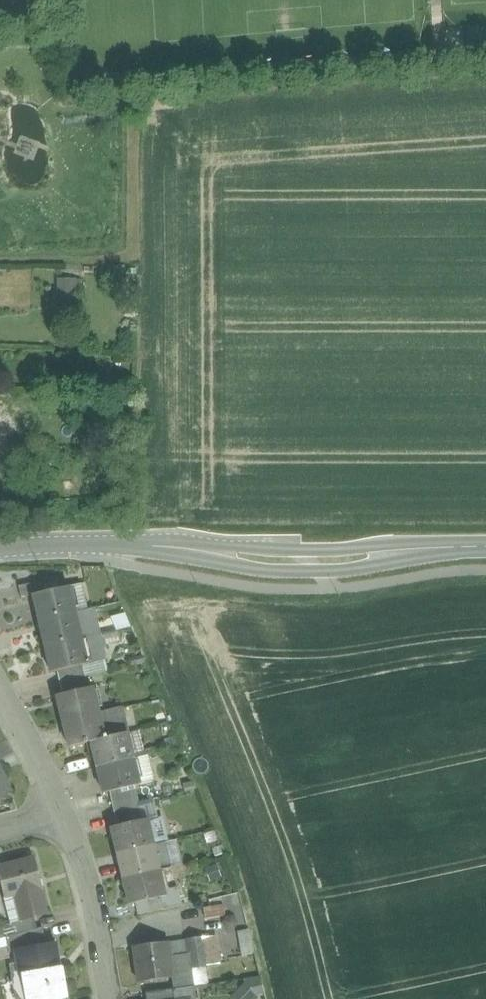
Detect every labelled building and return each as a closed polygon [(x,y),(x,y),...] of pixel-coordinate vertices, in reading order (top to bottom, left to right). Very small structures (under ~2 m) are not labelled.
[(24,11),(43,8),(42,0),(23,0),(24,11)] [(17,150),(34,156),(40,142),(22,136),(17,150)] [(78,277),(63,277),(62,291),(77,291),(78,277)] [(128,377),(118,376),(118,385),(128,386),(128,377)] [(45,580),(19,586),(22,597),(34,594),(48,591),(46,584),(45,580)] [(81,584),(69,586),(75,613),(87,610),(81,584)] [(48,591),(34,594),(40,621),(75,613),(69,586),(48,591)] [(87,610),(75,613),(79,628),(81,638),(99,634),(93,609),(87,610)] [(125,612),(113,617),(119,629),(131,627),(125,612)] [(75,613),(40,621),(46,646),(81,638),(79,628),(75,613)] [(119,629),(99,634),(102,646),(122,641),(119,629)] [(99,634),(81,638),(87,664),(104,660),(105,660),(102,646),(99,634)] [(81,638),(46,646),(52,672),(57,671),(87,664),(81,638)] [(104,660),(87,664),(90,675),(107,672),(104,660)] [(87,664),(57,671),(60,683),(86,677),(90,675),(87,664)] [(86,677),(60,683),(63,694),(88,688),(86,677)] [(63,694),(58,695),(64,721),(99,713),(93,687),(63,694)] [(122,707),(99,713),(105,738),(128,733),(122,707)] [(99,713),(64,721),(70,746),(92,741),(105,738),(99,713)] [(105,738),(92,741),(98,766),(134,758),(128,733),(105,738)] [(173,737),(165,739),(167,748),(175,747),(173,737)] [(148,755),(134,758),(140,784),(154,781),(148,755)] [(134,758),(98,766),(104,793),(110,791),(135,785),(140,784),(134,758)] [(12,791),(11,790),(10,790),(0,768),(0,796),(12,791)] [(135,785),(110,791),(112,803),(138,797),(135,785)] [(138,797),(112,803),(115,815),(141,809),(139,803),(138,797)] [(141,809),(143,820),(148,819),(156,817),(152,800),(139,803),(141,809)] [(115,815),(118,826),(143,820),(141,809),(115,815)] [(161,817),(156,819),(156,818),(148,820),(149,820),(148,820),(153,840),(166,837),(161,817)] [(118,826),(113,827),(118,853),(134,850),(133,850),(154,845),(153,840),(148,820),(149,820),(148,820),(148,819),(143,820),(118,826)] [(165,842),(154,845),(160,870),(172,868),(165,842)] [(154,845),(133,850),(134,850),(118,853),(124,878),(160,870),(154,845)] [(0,867),(0,872),(13,922),(22,920),(35,917),(48,914),(48,913),(41,888),(42,888),(35,858),(0,867)] [(160,870),(124,878),(130,901),(129,902),(130,903),(135,902),(161,896),(166,894),(166,893),(165,893),(160,870)] [(166,894),(161,896),(164,909),(175,906),(172,893),(166,894)] [(161,896),(135,902),(138,915),(164,909),(161,896)] [(222,906),(203,908),(204,918),(223,917),(222,906)] [(35,917),(22,920),(13,922),(6,924),(9,937),(18,934),(38,929),(35,917)] [(0,926),(0,939),(9,937),(6,924),(0,926)] [(38,929),(18,934),(20,950),(46,946),(43,927),(38,929)] [(247,931),(238,933),(243,956),(252,954),(247,931)] [(204,936),(187,939),(191,969),(192,969),(208,966),(206,950),(204,936)] [(187,939),(168,942),(173,977),(172,977),(173,989),(195,986),(192,969),(191,969),(187,939)] [(168,942),(135,947),(140,982),(172,977),(173,977),(168,942)] [(20,950),(25,976),(29,998),(48,998),(67,996),(57,944),(46,946),(20,950)] [(217,948),(206,950),(208,966),(220,964),(217,948)] [(208,966),(192,969),(195,986),(211,984),(208,966)] [(25,976),(19,977),(23,998),(29,998),(25,976)] [(242,985),(232,994),(237,998),(249,998),(252,996),(242,985)] [(173,989),(175,998),(197,998),(195,986),(173,989)] [(146,993),(147,998),(175,998),(173,989),(146,993)]
